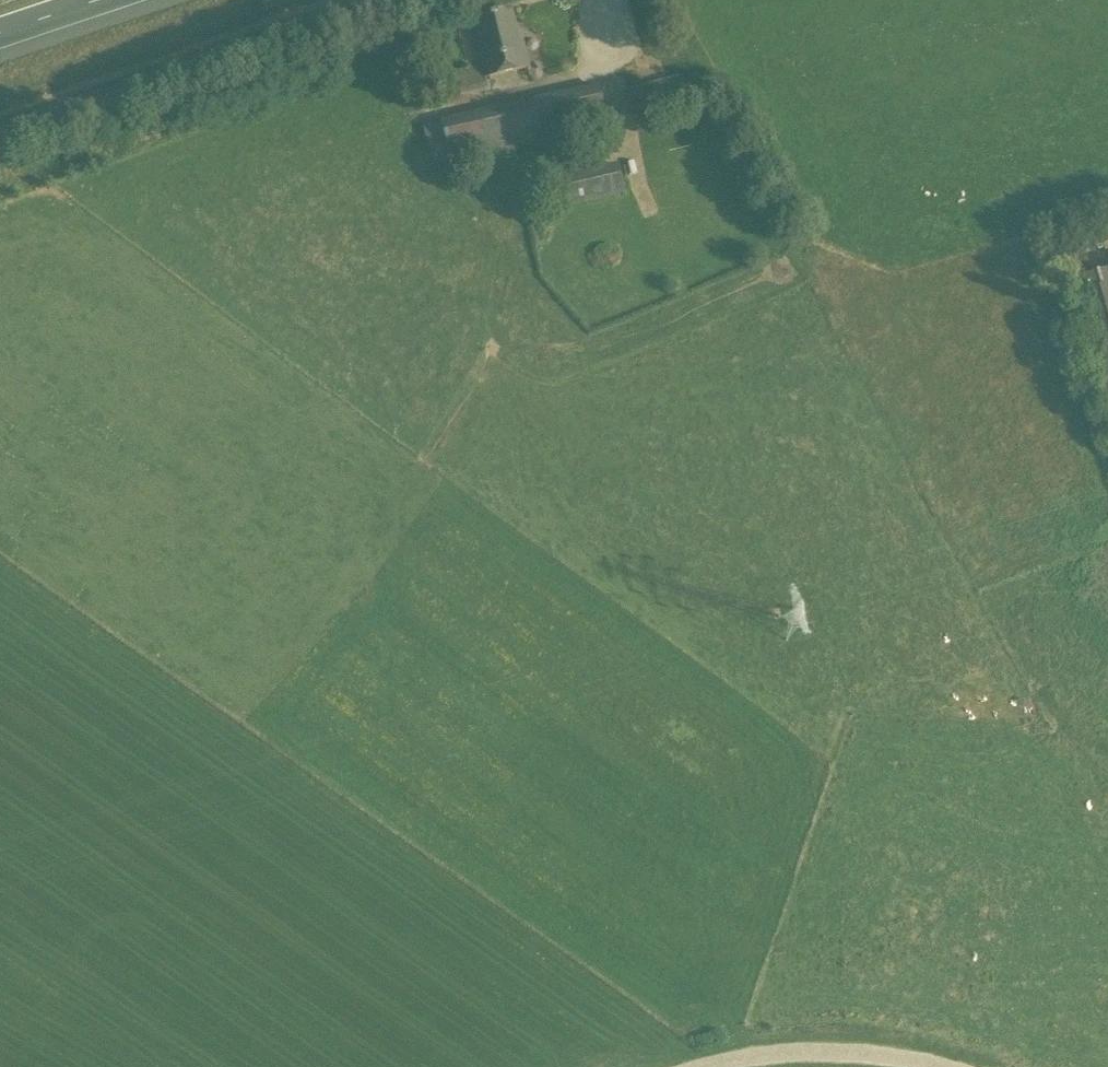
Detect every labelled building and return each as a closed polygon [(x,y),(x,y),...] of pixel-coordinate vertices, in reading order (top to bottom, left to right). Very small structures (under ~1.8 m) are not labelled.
[(476,33),(473,34),(480,64),(429,76),(434,99),(487,86),(485,77),(528,67),(519,31),(515,32),(510,9),(472,18),(476,33)] [(597,87),(439,118),(440,121),(422,125),(426,141),(444,137),(449,163),(541,142),(608,126),(597,87)] [(615,164),(551,178),(558,208),(624,193),(615,164)] [(1073,279),(1107,403),(1107,269),(1073,279)]
